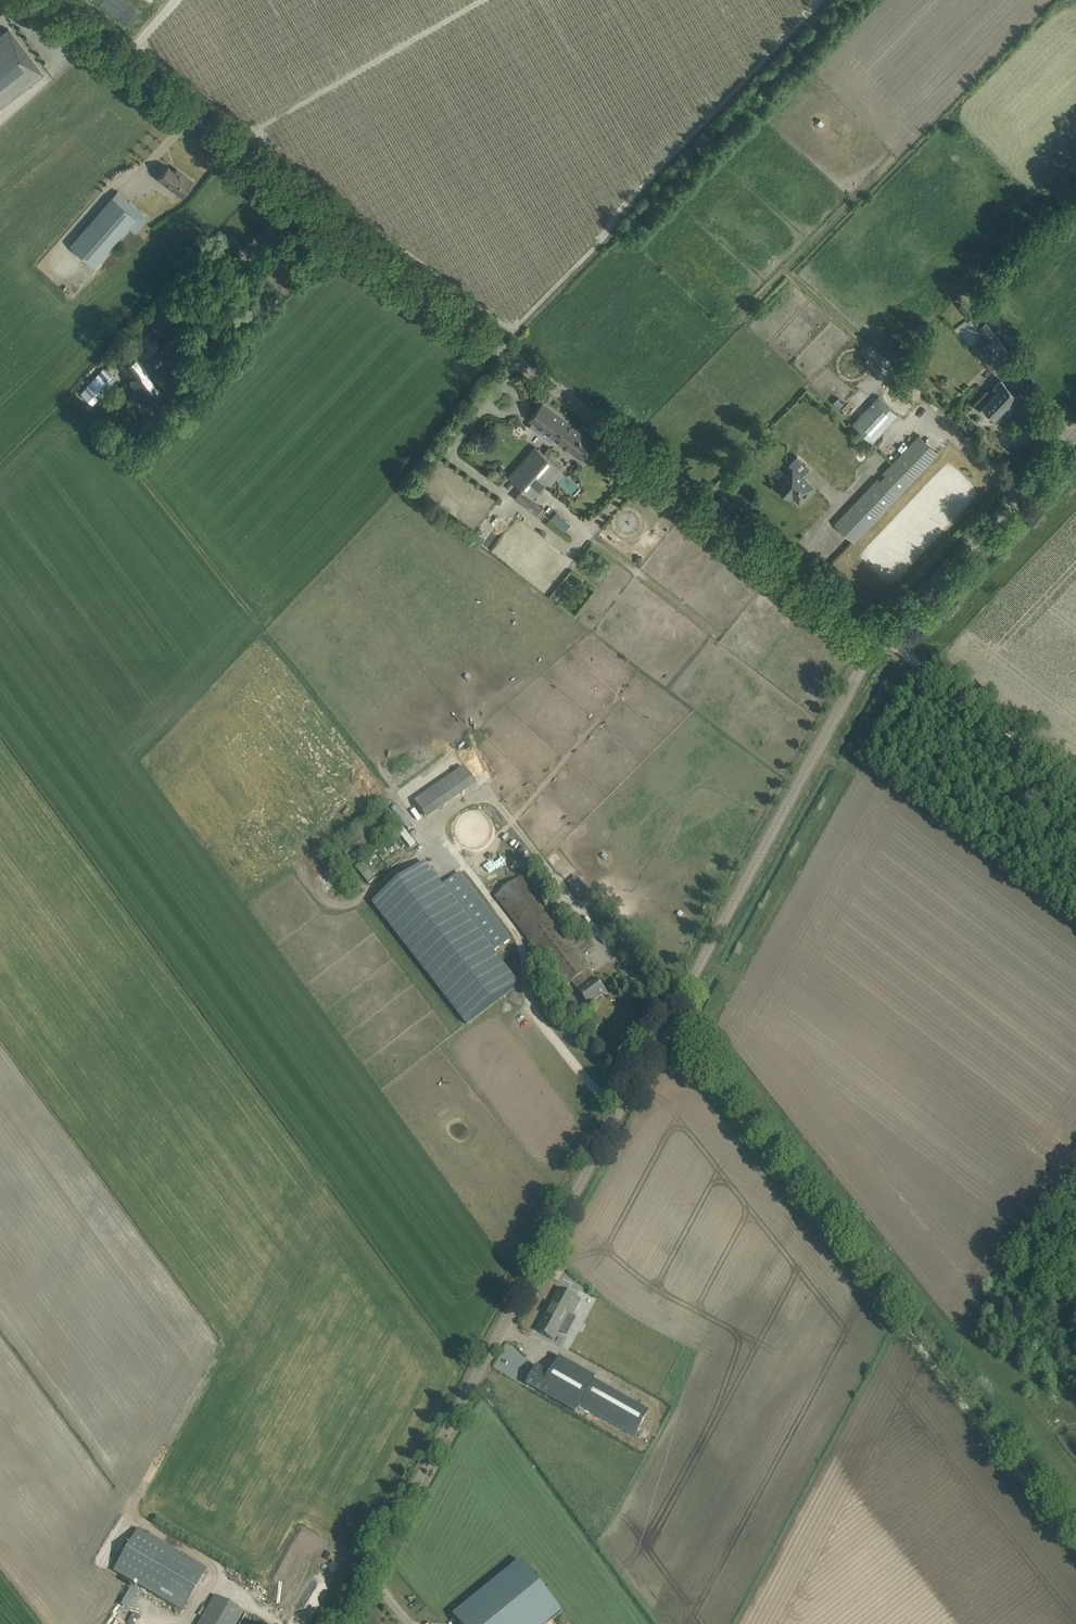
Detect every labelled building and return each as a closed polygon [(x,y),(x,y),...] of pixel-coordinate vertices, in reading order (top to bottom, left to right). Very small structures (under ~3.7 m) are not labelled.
[(43,78),(7,32),(0,37),(0,110),(43,78)] [(174,172),(168,167),(159,179),(181,196),(192,181),(176,169),(174,172)] [(136,218),(112,197),(69,245),(94,266),(136,218)] [(208,258),(203,263),(208,268),(213,264),(208,258)] [(955,328),(968,346),(984,334),(971,317),(955,328)] [(999,337),(986,346),(999,364),(1012,355),(999,337)] [(992,370),(999,365),(983,345),(976,350),(992,370)] [(162,393),(133,355),(120,364),(131,379),(130,380),(140,395),(137,397),(144,406),(162,393)] [(82,393),(92,402),(114,378),(104,368),(82,393)] [(987,390),(973,404),(979,410),(983,406),(987,410),(995,417),(1007,405),(1010,408),(1021,397),(1013,390),(1002,379),(995,386),(998,390),(993,395),(989,392),(987,390)] [(188,385),(184,388),(190,397),(194,394),(188,385)] [(173,395),(169,398),(175,407),(179,404),(173,395)] [(878,396),(853,423),(873,442),(898,414),(878,396)] [(542,404),(531,419),(540,426),(536,432),(551,443),(555,437),(580,456),(592,442),(542,404)] [(938,451),(918,434),(835,523),(854,541),(938,451)] [(135,442),(125,443),(125,452),(135,451),(135,442)] [(533,498),(547,482),(550,485),(564,471),(561,468),(565,463),(548,448),(544,453),(539,449),(512,479),(523,488),(514,497),(537,513),(543,506),(533,498)] [(793,467),(776,485),(783,492),(791,499),(793,496),(800,503),(813,489),(816,486),(803,475),(794,466),(793,467)] [(408,795),(404,798),(418,820),(475,785),(464,767),(410,799),(408,795)] [(405,828),(356,868),(364,878),(372,872),(374,875),(381,870),(384,873),(419,845),(405,828)] [(424,863),(372,904),(466,1024),(518,984),(494,953),(509,940),(472,892),(458,874),(443,886),(424,863)] [(513,884),(495,897),(565,988),(572,983),(582,996),(589,1005),(605,992),(596,980),(595,980),(588,971),(591,968),(582,956),(578,951),(584,947),(579,940),(577,937),(573,940),(570,941),(555,921),(543,906),(521,877),(513,884)] [(560,1289),(538,1331),(553,1339),(567,1313),(571,1316),(580,1300),(560,1289)] [(634,1436),(648,1410),(594,1380),(596,1378),(559,1357),(550,1374),(536,1366),(526,1384),(576,1413),(580,1405),(634,1436)] [(137,1528),(113,1571),(183,1611),(207,1568),(137,1528)] [(454,1617),(459,1623),(549,1623),(562,1613),(521,1562),(454,1617)] [(263,1602),(269,1591),(263,1587),(257,1599),(263,1602)] [(243,1612),(215,1595),(198,1623),(236,1623),(243,1612)] [(239,1623),(265,1623),(246,1613),(239,1623)] [(133,1623),(154,1623),(138,1615),(133,1623)]
